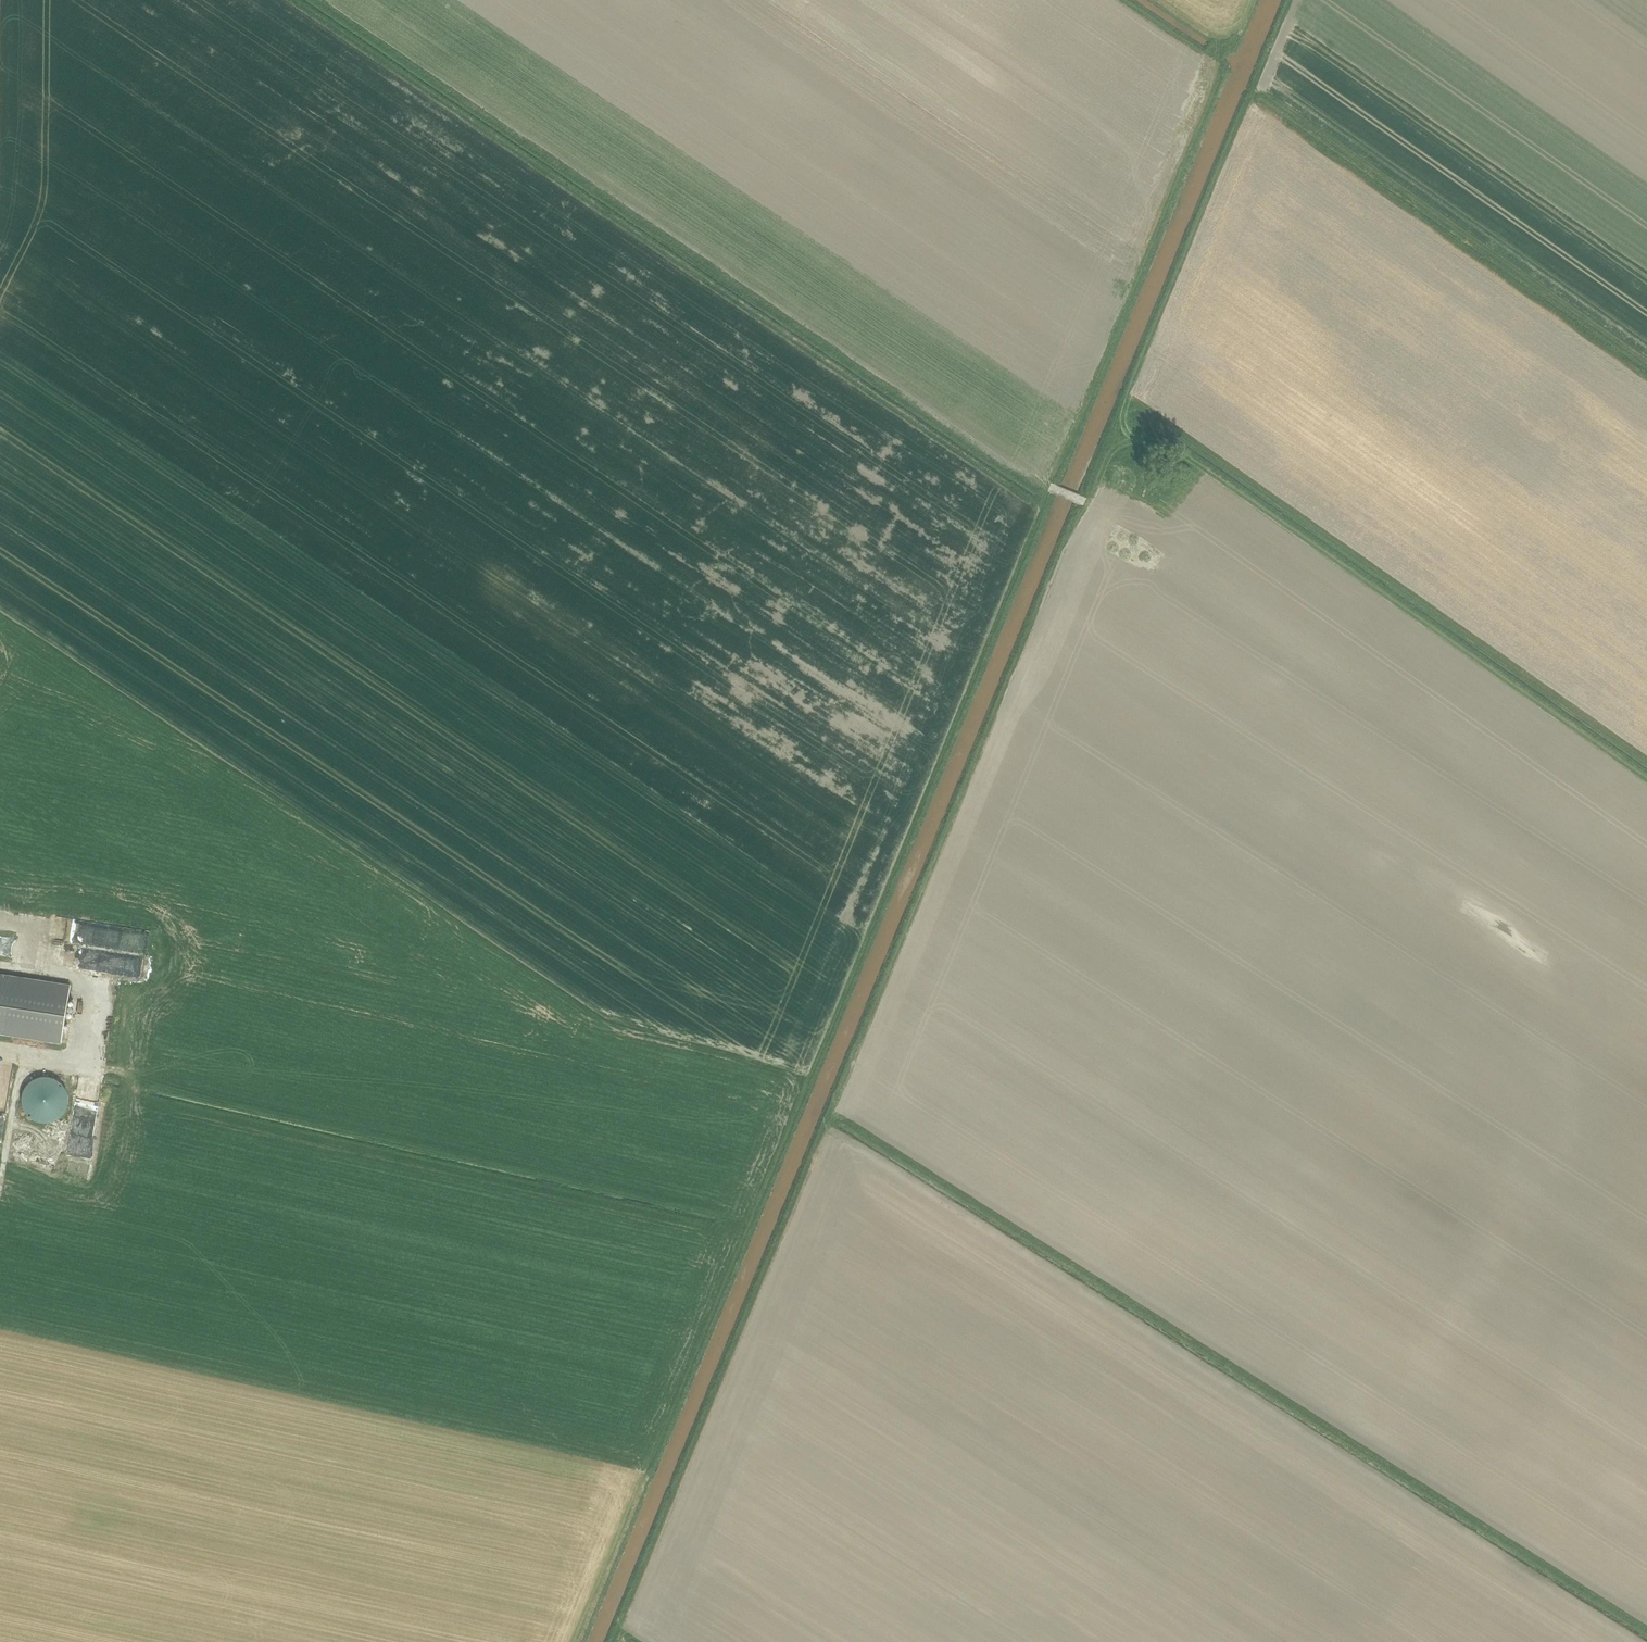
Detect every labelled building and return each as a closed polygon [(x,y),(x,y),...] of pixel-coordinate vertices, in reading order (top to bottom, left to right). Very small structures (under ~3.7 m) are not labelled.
[(58,939),(88,940),(89,920),(59,919),(58,939)] [(71,985),(0,974),(0,1034),(62,1044),(71,985)] [(102,986),(100,1002),(113,1003),(114,987),(102,986)] [(22,1097),(22,1099),(22,1102),(22,1104),(23,1107),(24,1110),(26,1112),(28,1115),(30,1117),(33,1119),(36,1121),(39,1122),(42,1122),(45,1123),(48,1122),(51,1122),(53,1121),(56,1120),(58,1119),(60,1117),(62,1115),(64,1113),(65,1110),(67,1107),(68,1104),(68,1101),(68,1098),(68,1095),(67,1092),(66,1089),(64,1086),(62,1084),(60,1082),(58,1080),(56,1079),(54,1078),(51,1077),(48,1076),(45,1076),(42,1076),(39,1077),(36,1078),(33,1079),(30,1081),(28,1083),(26,1086),(24,1089),(23,1091),(22,1094),(22,1097)] [(86,1176),(92,1140),(70,1136),(63,1171),(86,1176)]
